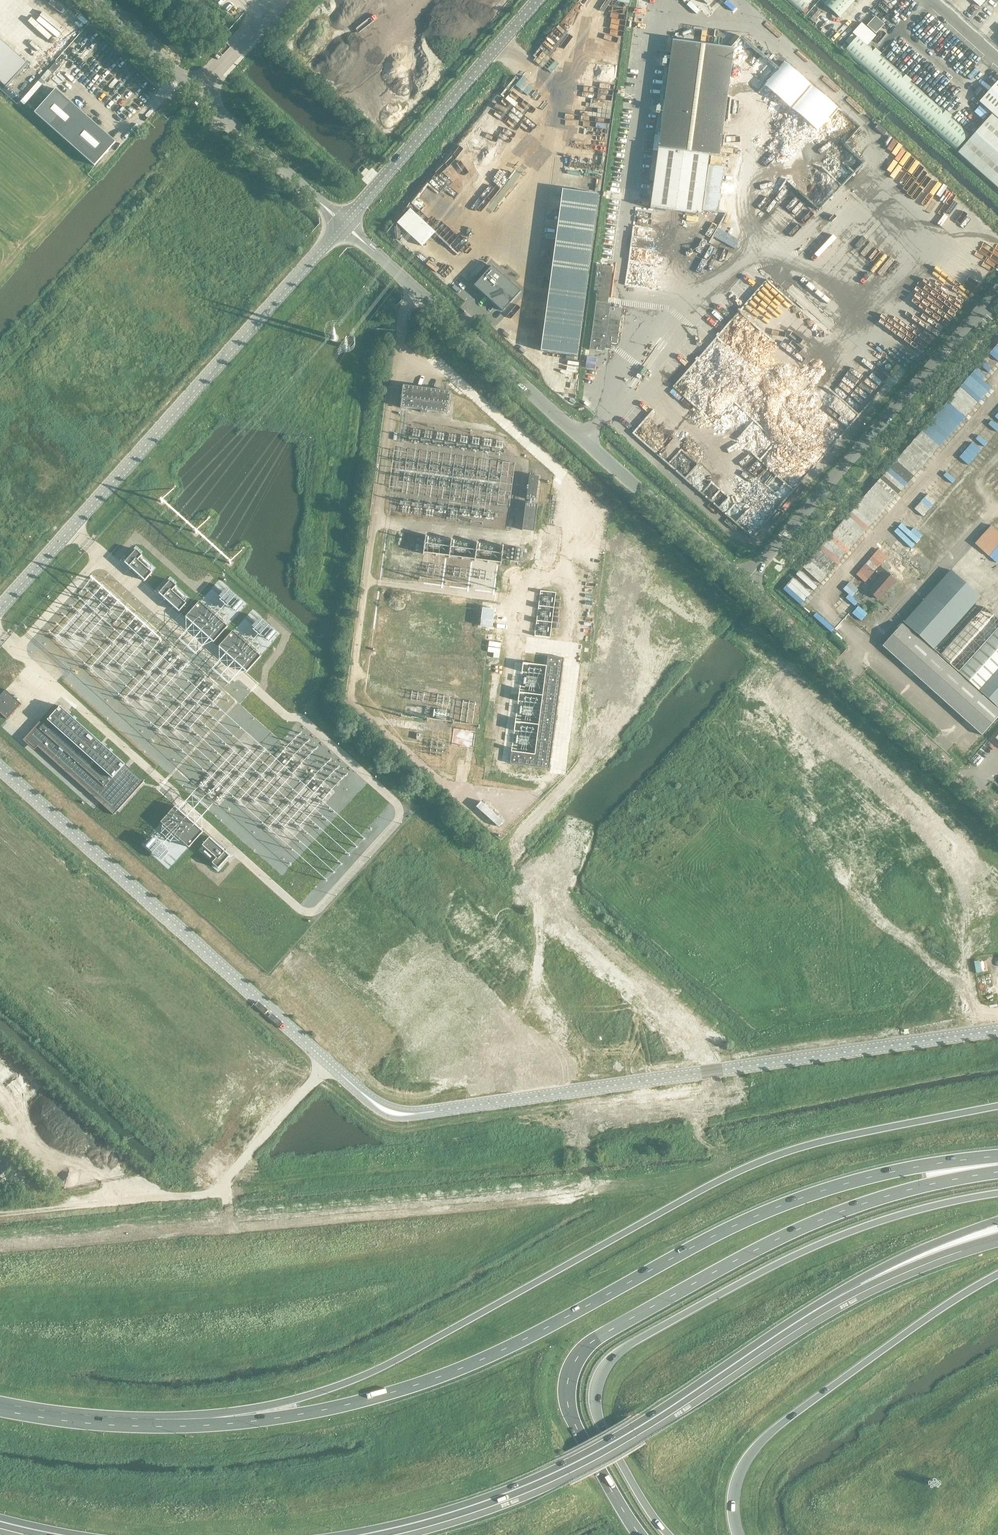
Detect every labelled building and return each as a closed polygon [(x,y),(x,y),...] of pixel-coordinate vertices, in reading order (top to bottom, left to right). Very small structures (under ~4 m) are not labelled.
[(801,12),(812,0),(787,0),(801,12)] [(823,3),(839,17),(855,0),(826,0),(823,3)] [(926,94),(859,34),(844,51),(956,150),(970,133),(926,94)] [(6,87),(27,63),(0,39),(0,82),(6,87)] [(734,49),(673,41),(650,209),(701,216),(709,156),(719,157),(734,49)] [(818,130),(839,106),(786,61),(765,85),(818,130)] [(958,152),(997,188),(997,81),(979,101),(993,113),(958,152)] [(116,142),(56,89),(35,112),(94,166),(116,142)] [(549,288),(541,351),(577,356),(585,293),(598,195),(562,190),(549,288)] [(398,222),(423,245),(436,231),(411,207),(398,222)] [(596,302),(589,349),(604,351),(604,349),(611,349),(612,346),(611,346),(611,343),(617,344),(620,320),(622,308),(610,307),(610,304),(608,303),(613,267),(601,265),(596,302)] [(492,266),(474,286),(503,311),(520,291),(492,266)] [(768,278),(736,311),(796,312),(796,305),(768,278)] [(787,591),(802,604),(854,542),(860,542),(860,540),(949,433),(955,433),(961,427),(961,425),(985,396),(985,400),(994,389),(979,376),(989,377),(997,366),(997,338),(787,591)] [(428,388),(403,385),(402,388),(401,399),(402,399),(400,408),(421,410),(421,412),(427,413),(427,411),(448,414),(449,405),(451,391),(446,391),(428,388)] [(453,416),(456,417),(457,410),(463,410),(463,406),(454,406),(453,416)] [(902,529),(907,533),(895,548),(884,539),(844,589),(849,593),(836,609),(846,617),(859,601),(853,596),(862,585),(880,599),(907,566),(901,561),(923,534),(918,529),(997,430),(997,411),(902,529)] [(536,500),(539,477),(529,475),(526,499),(536,500)] [(534,531),(537,504),(526,503),(522,529),(534,531)] [(997,560),(997,529),(992,524),(975,541),(996,562),(997,560)] [(142,555),(136,549),(124,562),(145,581),(152,573),(138,560),(142,555)] [(882,646),(985,733),(997,717),(997,617),(983,605),(942,654),(935,649),(981,594),(950,568),(904,622),(903,621),(882,646)] [(215,589),(221,590),(214,598),(225,607),(190,600),(181,610),(186,614),(184,616),(245,665),(249,666),(269,642),(278,632),(265,621),(262,625),(260,633),(255,639),(248,637),(248,633),(246,637),(231,634),(235,629),(237,630),(244,599),(217,578),(215,589)] [(176,586),(170,580),(159,593),(179,611),(186,603),(172,591),(176,586)] [(941,653),(958,633),(953,628),(936,648),(941,653)] [(563,658),(548,656),(546,666),(543,695),(539,725),(535,754),(511,751),(510,763),(549,768),(563,658)] [(6,690),(0,696),(0,712),(7,719),(21,703),(6,690)] [(39,721),(23,740),(34,750),(37,747),(113,815),(144,781),(125,764),(60,706),(47,720),(43,724),(39,721)] [(500,825),(504,820),(481,801),(477,806),(500,825)] [(177,805),(155,829),(156,830),(144,843),(169,868),(204,831),(177,805)] [(209,837),(202,845),(216,858),(212,863),(218,868),(229,856),(209,837)] [(100,1155),(111,1165),(120,1156),(108,1146),(100,1155)]
